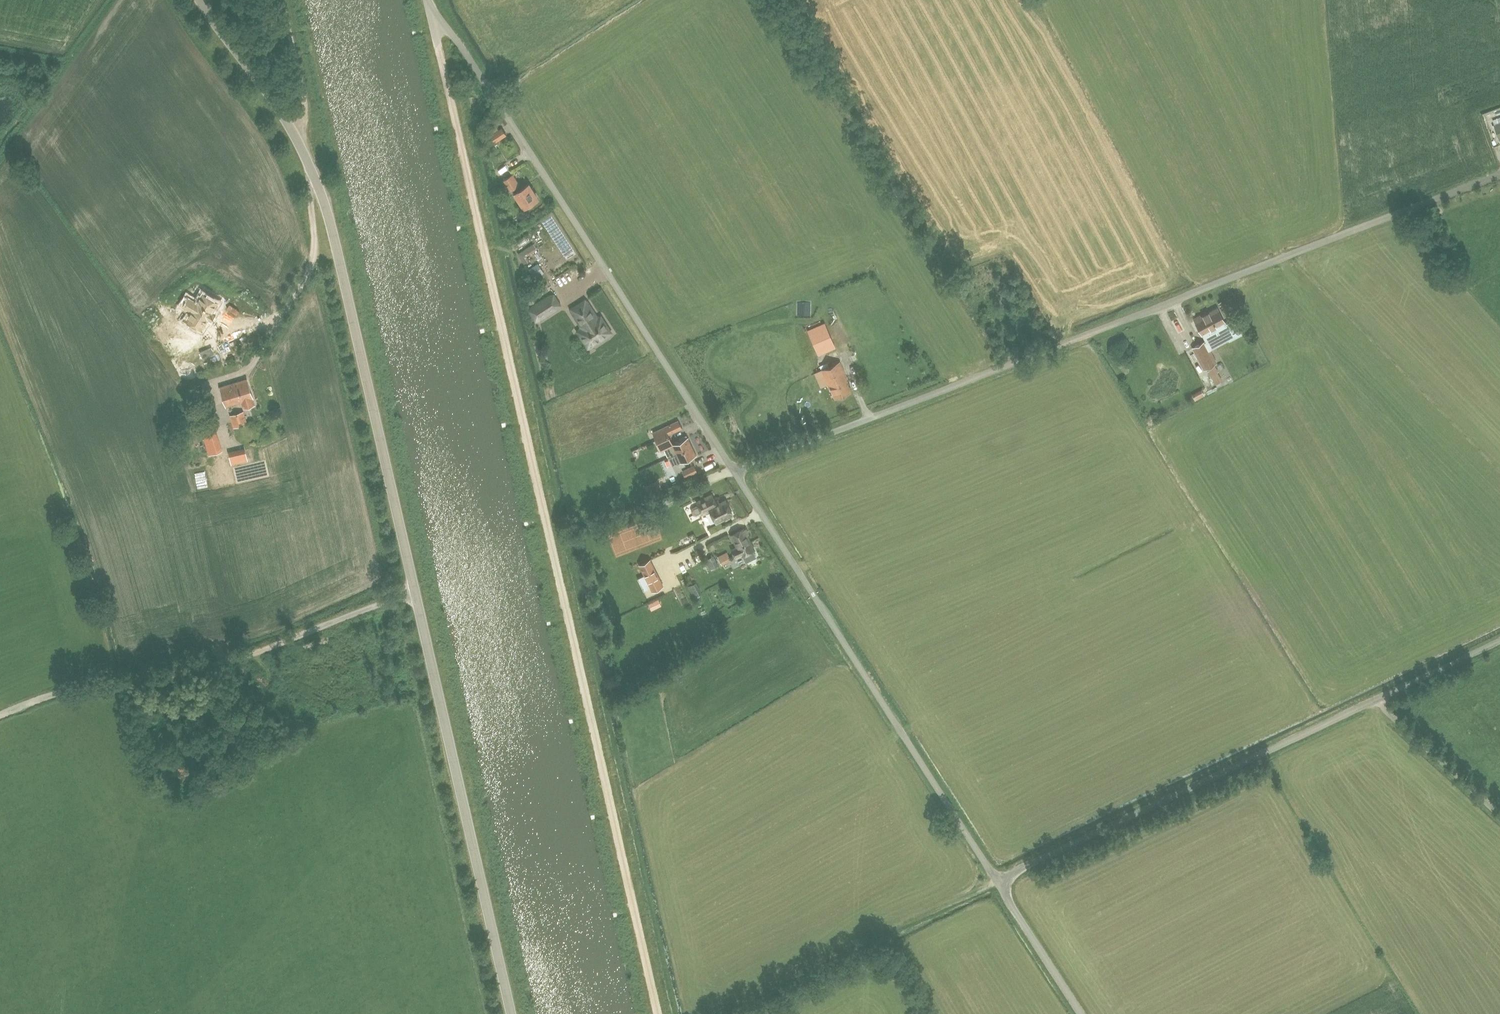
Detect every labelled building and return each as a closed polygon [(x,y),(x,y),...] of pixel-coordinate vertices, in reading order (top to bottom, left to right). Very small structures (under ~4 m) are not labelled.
[(488,136),(493,144),(507,135),(502,127),(488,136)] [(515,192),(524,207),(538,199),(528,184),(521,188),(519,185),(520,185),(513,174),(502,181),(509,191),(513,189),(515,192)] [(539,275),(548,270),(544,263),(535,268),(539,275)] [(865,297),(869,295),(865,286),(854,290),(860,304),(866,301),(865,297)] [(213,313),(211,312),(217,302),(202,293),(197,301),(196,300),(190,310),(192,311),(187,319),(202,328),(208,318),(209,319),(213,313)] [(554,294),(549,296),(532,306),(529,310),(536,320),(540,319),(557,308),(560,305),(554,294)] [(607,336),(612,332),(601,316),(597,317),(588,302),(585,299),(571,309),(572,312),(581,327),(577,331),(588,348),(593,346),(607,336)] [(1194,321),(1201,334),(1207,331),(1210,337),(1224,329),(1230,339),(1241,334),(1233,320),(1225,324),(1224,322),(1225,322),(1217,308),(1194,321)] [(808,369),(822,362),(808,332),(794,339),(808,369)] [(1205,369),(1216,363),(1204,341),(1193,347),(1205,369)] [(1193,356),(1188,359),(1191,367),(1197,365),(1193,356)] [(852,391),(847,381),(848,380),(839,362),(822,369),(830,388),(831,388),(835,398),(852,391)] [(244,407),(255,404),(253,398),(247,379),(220,387),(226,406),(242,401),(244,407)] [(1222,391),(1229,388),(1226,382),(1219,385),(1222,391)] [(1202,389),(1192,393),(1195,400),(1205,395),(1202,389)] [(660,407),(660,408),(663,415),(648,422),(653,432),(661,450),(664,449),(668,458),(669,457),(672,464),(677,462),(679,467),(685,464),(683,460),(696,455),(688,437),(686,438),(685,436),(679,438),(680,441),(673,444),(668,434),(682,428),(679,420),(678,420),(673,410),(671,411),(671,409),(667,411),(664,405),(660,407)] [(244,411),(230,415),(234,427),(248,423),(244,411)] [(199,423),(203,437),(209,455),(223,451),(213,419),(199,423)] [(232,464),(248,461),(245,450),(230,453),(232,464)] [(694,464),(682,470),(686,477),(698,471),(694,464)] [(730,517),(729,515),(732,514),(726,500),(720,503),(718,500),(715,502),(712,494),(697,501),(699,505),(693,508),(692,510),(694,514),(696,515),(702,512),(703,514),(710,510),(716,522),(725,517),(726,519),(730,517)] [(756,557),(753,550),(754,550),(743,529),(731,535),(737,547),(732,549),(736,557),(741,555),(742,556),(743,555),(746,562),(756,557)] [(718,557),(721,564),(731,559),(727,552),(718,557)] [(705,560),(706,562),(710,570),(719,565),(714,555),(705,560)] [(691,559),(685,561),(690,572),(695,570),(691,559)] [(662,585),(650,560),(640,565),(653,590),(662,585)] [(696,583),(689,586),(694,597),(701,593),(696,583)]
